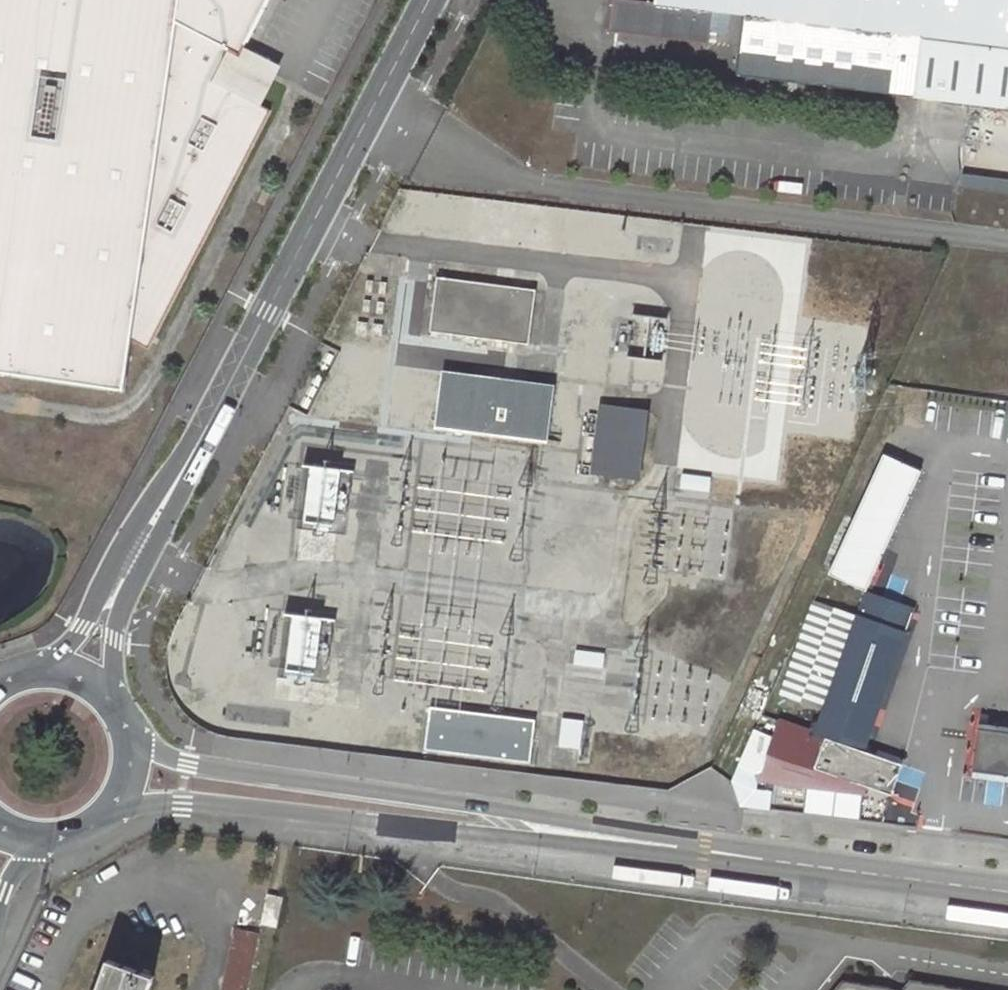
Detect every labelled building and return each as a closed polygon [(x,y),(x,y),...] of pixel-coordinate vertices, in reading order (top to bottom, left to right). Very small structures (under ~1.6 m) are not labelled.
[(121,392),(129,340),(147,349),(270,112),(261,108),(213,83),(229,52),(240,58),(244,49),(270,0),(0,0),(0,374),(121,392)] [(655,4),(625,0),(613,0),(609,33),(708,45),(712,11),(742,15),(735,75),(1007,109),(1007,0),(656,0),(655,4)] [(213,83),(261,108),(281,69),(244,49),(240,58),(229,52),(213,83)] [(961,174),(959,189),(1007,195),(1007,180),(961,174)] [(398,194),(395,223),(456,229),(459,200),(398,194)] [(439,281),(431,334),(449,336),(529,347),(536,294),(439,281)] [(438,401),(435,429),(547,442),(556,385),(442,371),(438,401)] [(601,405),(592,473),(639,479),(647,411),(601,405)] [(871,450),(820,573),(859,589),(910,466),(871,450)] [(297,526),(339,526),(340,465),(297,464),(297,526)] [(709,477),(680,474),(679,488),(708,491),(709,477)] [(825,737),(814,768),(891,794),(902,763),(865,751),(913,607),(864,591),(814,733),(825,737)] [(272,612),(271,671),(318,672),(319,612),(272,612)] [(605,654),(573,650),(572,665),(603,668),(605,654)] [(429,706),(423,752),(531,763),(536,719),(429,706)] [(585,721),(562,718),(559,746),(581,749),(585,721)] [(1007,778),(1007,727),(964,726),(962,777),(1007,778)] [(268,895),(262,924),(279,927),(284,898),(268,895)] [(227,989),(243,989),(254,934),(239,931),(227,989)] [(155,976),(135,970),(141,953),(135,950),(124,955),(121,964),(110,959),(99,989),(150,989),(155,976)] [(914,976),(906,984),(846,976),(834,989),(998,989),(914,976)]
